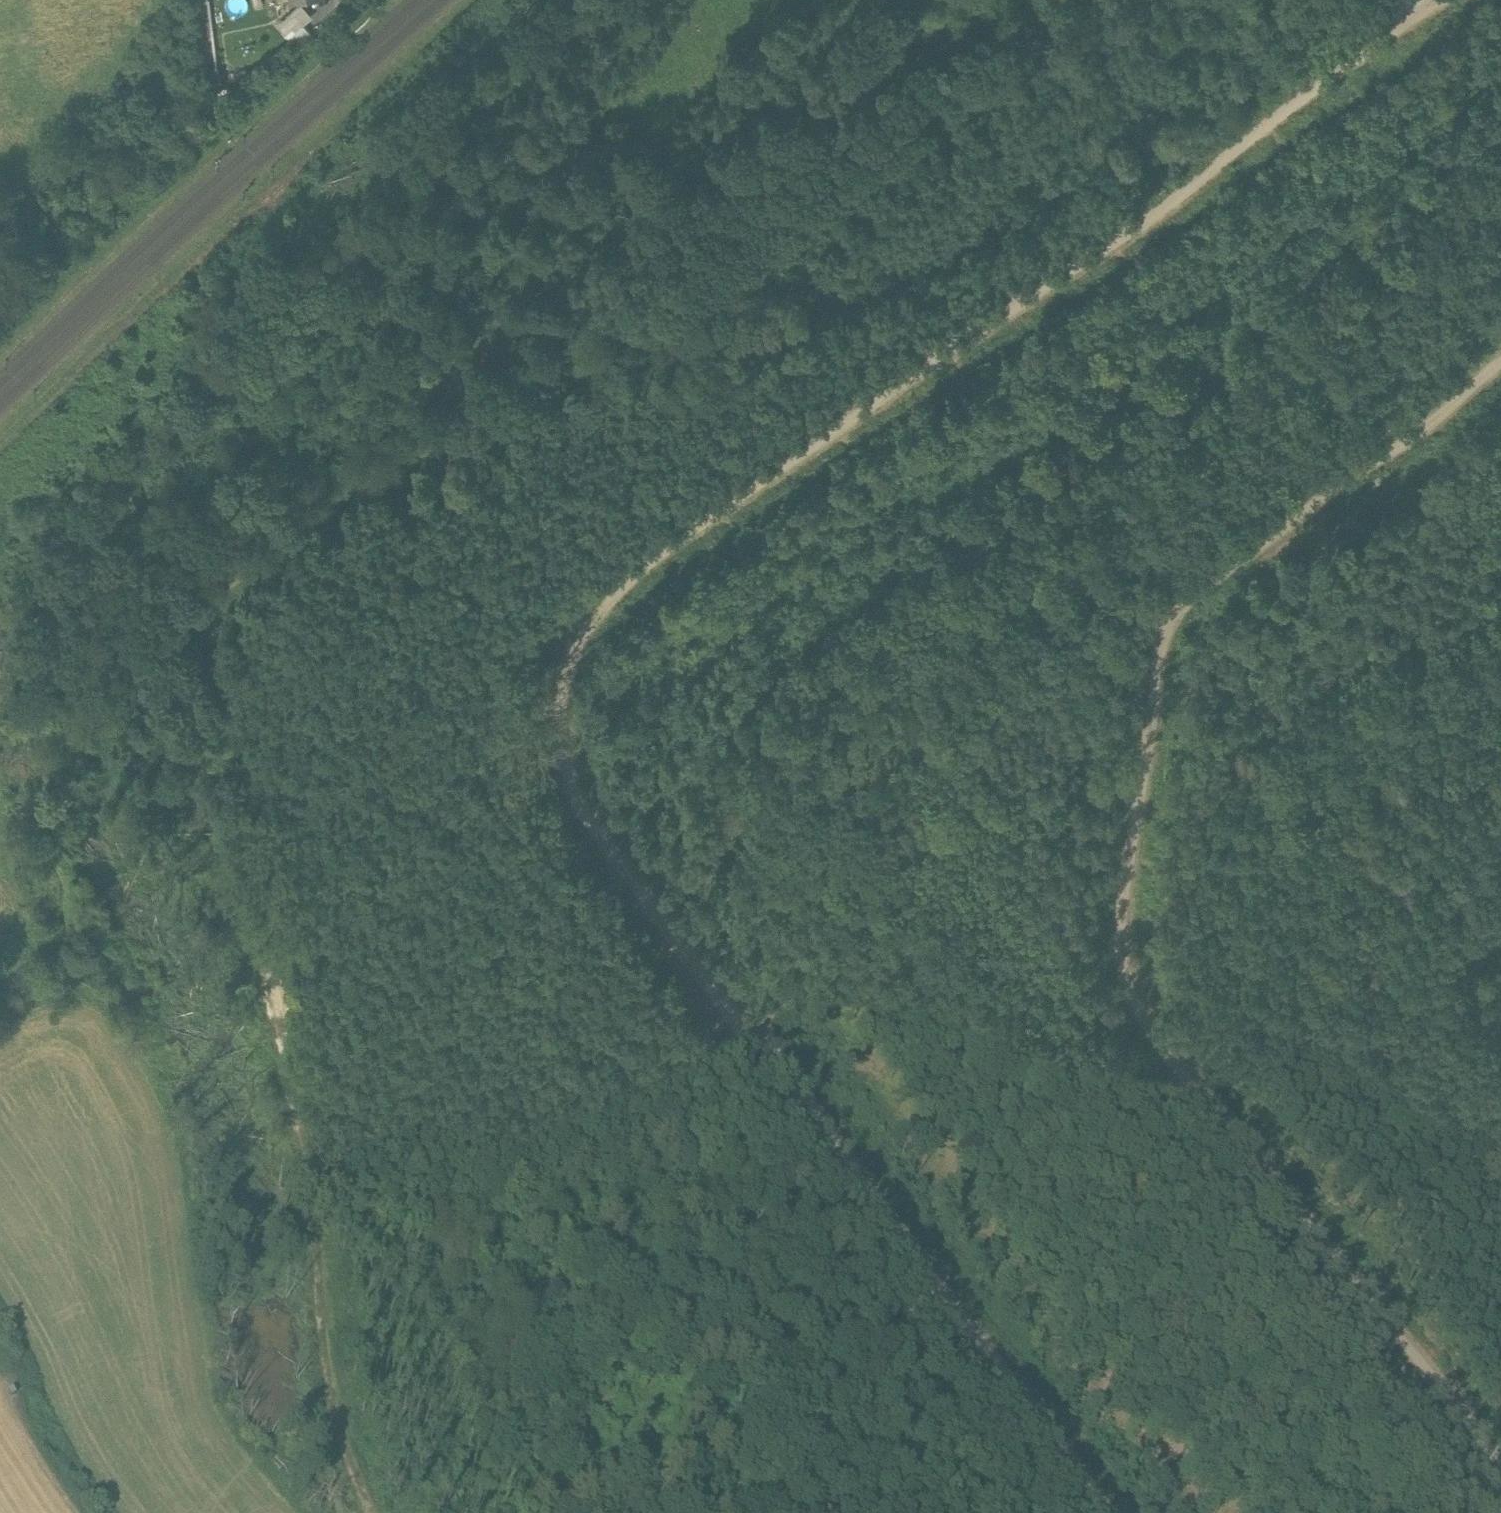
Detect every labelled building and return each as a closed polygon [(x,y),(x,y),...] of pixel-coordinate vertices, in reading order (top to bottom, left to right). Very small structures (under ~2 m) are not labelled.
[(300,6),(280,25),(289,35),(294,31),(309,16),(300,6)]
